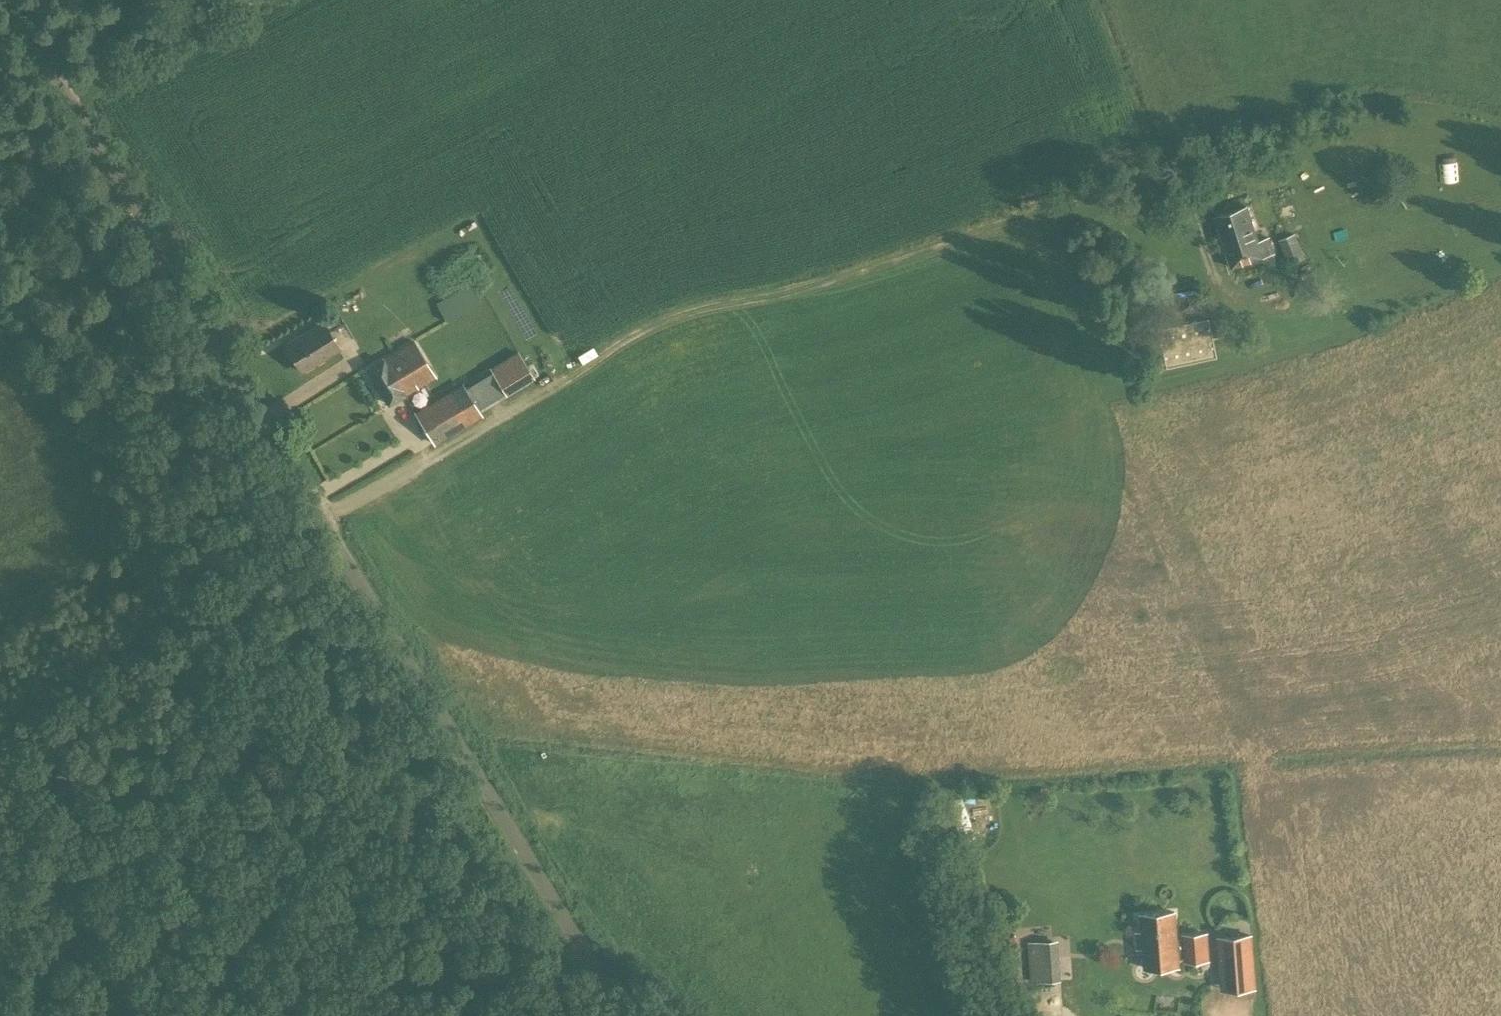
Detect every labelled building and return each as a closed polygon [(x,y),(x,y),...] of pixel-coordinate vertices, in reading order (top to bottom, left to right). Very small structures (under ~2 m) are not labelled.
[(1317,167),(1337,162),(1335,154),(1315,159),(1317,167)] [(1269,238),(1258,241),(1247,206),(1215,216),(1231,267),(1274,254),(1269,238)] [(1279,239),(1289,263),(1305,256),(1296,232),(1279,239)] [(470,283),(436,302),(446,320),(480,301),(470,283)] [(1200,316),(1157,330),(1171,373),(1214,360),(1200,316)] [(286,345),(301,370),(337,348),(322,323),(286,345)] [(368,368),(388,403),(435,376),(414,341),(368,368)] [(498,365),(515,393),(544,375),(527,347),(498,365)] [(413,411),(434,446),(482,417),(460,382),(413,411)] [(1142,915),(1146,968),(1178,965),(1174,912),(1142,915)] [(1208,930),(1183,932),(1185,961),(1211,959),(1208,930)] [(1257,987),(1252,932),(1217,935),(1221,990),(1257,987)]
